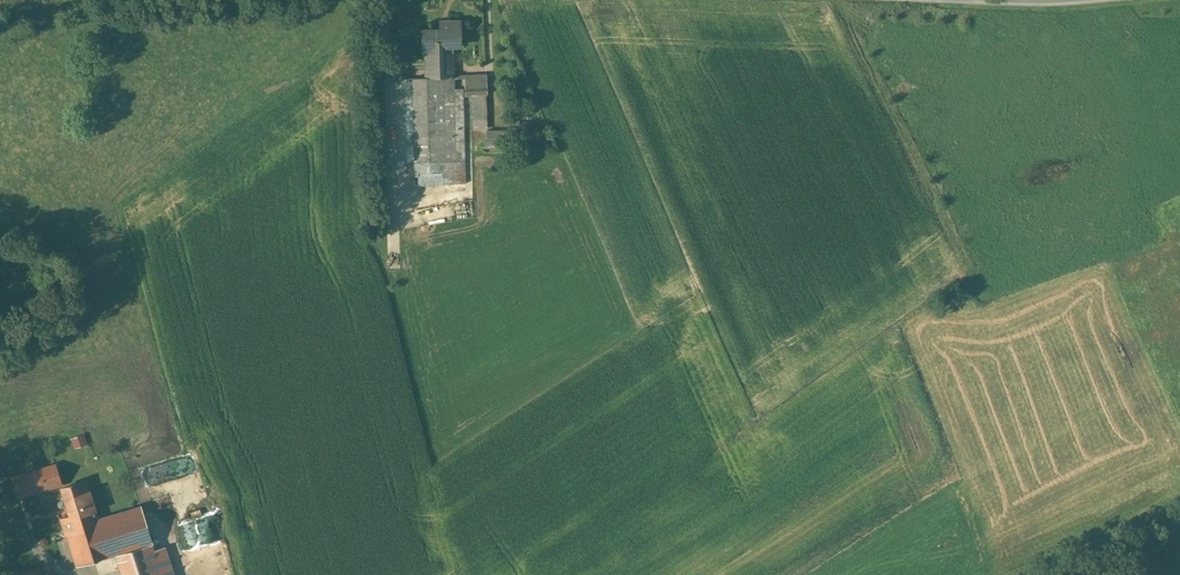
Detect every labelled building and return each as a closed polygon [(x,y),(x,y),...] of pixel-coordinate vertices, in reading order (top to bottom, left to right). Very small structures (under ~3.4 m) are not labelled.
[(458,22),(440,23),(440,31),(422,32),(423,55),(434,54),(435,70),(452,70),(452,47),(459,47),(458,22)] [(435,70),(425,70),(425,78),(425,79),(453,78),(452,70),(435,70)] [(453,78),(425,79),(425,78),(412,79),(414,163),(445,162),(446,184),(465,184),(462,89),(453,89),(453,78)] [(486,85),(465,86),(465,96),(486,95),(486,85)] [(85,437),(72,440),(75,450),(88,446),(85,437)] [(49,455),(10,468),(19,497),(60,484),(51,455),(49,455)] [(85,481),(61,488),(70,516),(60,519),(66,536),(96,526),(99,525),(98,521),(94,511),(95,511),(89,490),(88,491),(85,481)] [(141,508),(98,521),(99,525),(96,526),(105,555),(151,541),(141,508)] [(96,526),(66,536),(76,567),(105,557),(105,555),(96,526)] [(118,562),(122,574),(173,574),(165,547),(118,562)] [(230,572),(228,551),(211,553),(213,569),(218,568),(219,573),(230,572)]
